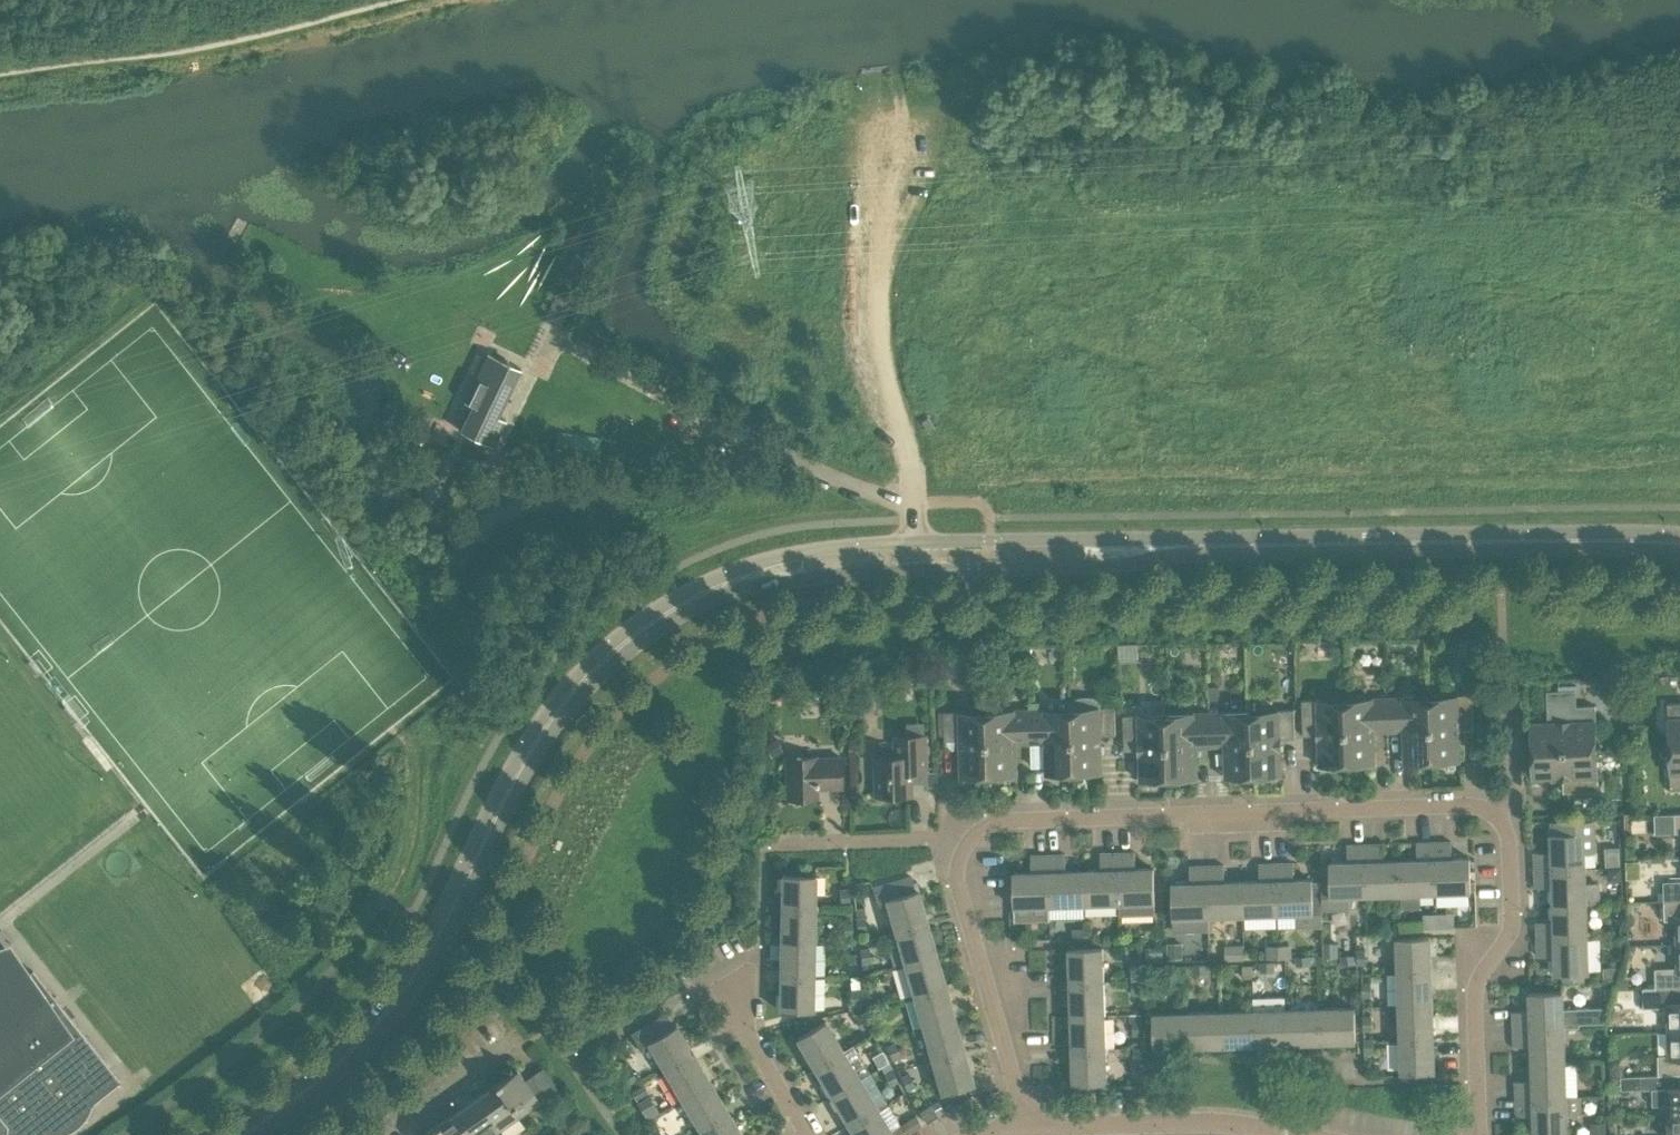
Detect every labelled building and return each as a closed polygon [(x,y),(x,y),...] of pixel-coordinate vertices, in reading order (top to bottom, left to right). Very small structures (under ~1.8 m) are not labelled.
[(474,402),(462,427),(495,442),(507,416),(499,412),(522,364),(489,349),(466,398),(474,402)] [(1564,750),(1587,749),(1586,721),(1596,721),(1596,705),(1577,706),(1576,689),(1547,690),(1549,723),(1530,724),(1531,746),(1564,745),(1564,750)] [(1457,695),(1429,696),(1429,702),(1430,729),(1434,729),(1435,761),(1460,761),(1459,724),(1473,723),(1472,695),(1457,695)] [(1075,740),(1076,773),(1102,772),(1100,735),(1115,735),(1114,706),(1102,707),(1102,699),(1097,698),(1091,697),(1082,696),(1076,698),(1070,700),(1071,708),(1069,708),(1069,713),(1070,741),(1075,740)] [(1403,697),(1388,697),(1389,726),(1404,725),(1405,762),(1435,761),(1434,729),(1430,729),(1429,702),(1429,696),(1403,697)] [(1389,726),(1388,697),(1349,699),(1349,704),(1350,731),(1345,732),(1346,764),(1375,763),(1374,726),(1389,726)] [(1349,704),(1349,699),(1303,700),(1304,729),(1319,728),(1320,765),(1346,764),(1345,732),(1350,731),(1349,704)] [(1675,743),(1675,741),(1679,741),(1679,703),(1668,704),(1669,719),(1671,719),(1671,743),(1675,743)] [(1030,709),(1031,738),(1046,737),(1047,774),(1076,773),(1075,740),(1070,741),(1069,713),(1069,708),(1044,709),(1030,709)] [(989,710),(989,716),(990,743),(985,743),(987,776),(1017,775),(1016,738),(1031,738),(1030,709),(989,710)] [(962,777),(987,776),(985,743),(990,743),(989,716),(989,710),(945,712),(946,740),(961,740),(962,777)] [(1253,743),(1254,777),(1281,776),(1280,739),(1294,738),(1293,710),(1278,710),(1248,711),(1248,717),(1249,744),(1253,743)] [(1209,713),(1210,741),(1225,741),(1226,777),(1254,777),(1253,743),(1249,744),(1248,717),(1248,711),(1224,712),(1209,713)] [(1195,741),(1210,741),(1209,713),(1168,714),(1168,719),(1169,747),(1165,747),(1166,779),(1196,778),(1195,741)] [(1141,780),(1166,779),(1165,747),(1169,747),(1168,719),(1168,714),(1124,715),(1125,744),(1140,743),(1141,780)] [(913,772),(928,771),(926,734),(895,735),(896,756),(875,757),(877,796),(914,794),(913,772)] [(765,744),(772,758),(784,751),(776,737),(765,744)] [(1675,743),(1676,773),(1671,773),(1671,788),(1679,788),(1679,741),(1675,741),(1675,743)] [(1564,745),(1531,746),(1532,778),(1569,777),(1570,791),(1598,790),(1598,775),(1592,776),(1591,749),(1587,749),(1564,750),(1564,745)] [(786,756),(787,798),(818,797),(817,787),(842,787),(841,756),(816,756),(816,755),(786,756)] [(1655,814),(1656,834),(1679,833),(1679,813),(1655,814)] [(1586,865),(1585,853),(1585,849),(1596,848),(1595,818),(1555,819),(1556,831),(1551,831),(1552,850),(1535,850),(1536,866),(1586,865)] [(1436,841),(1417,842),(1418,854),(1423,854),(1423,859),(1401,859),(1402,892),(1403,908),(1422,908),(1422,892),(1437,891),(1436,853),(1436,841)] [(1452,841),(1436,841),(1436,853),(1437,891),(1472,890),(1471,857),(1447,858),(1447,853),(1452,853),(1452,841)] [(1378,856),(1383,855),(1382,843),(1366,844),(1366,853),(1367,893),(1402,892),(1401,859),(1378,860),(1378,856)] [(1351,894),(1367,893),(1366,853),(1366,844),(1348,844),(1348,857),(1353,856),(1353,861),(1330,862),(1331,878),(1336,877),(1336,882),(1322,882),(1323,903),(1323,911),(1351,910),(1351,894)] [(1135,851),(1118,852),(1118,853),(1119,902),(1121,902),(1121,915),(1156,915),(1154,867),(1131,868),(1131,864),(1136,863),(1135,851)] [(1106,869),(1084,870),(1085,903),(1119,902),(1118,853),(1118,852),(1101,852),(1101,865),(1106,865),(1106,869)] [(1085,903),(1084,870),(1061,870),(1061,866),(1066,866),(1066,853),(1048,854),(1050,904),(1085,903)] [(1050,904),(1048,854),(1031,855),(1032,867),(1037,867),(1037,871),(1014,872),(1015,918),(1031,917),(1034,915),(1033,904),(1050,904)] [(1323,927),(1323,911),(1323,903),(1322,882),(1313,883),(1313,878),(1290,879),(1289,875),(1295,874),(1294,862),(1277,863),(1278,913),(1298,912),(1298,927),(1323,927)] [(1244,910),(1244,914),(1278,913),(1277,863),(1260,863),(1260,876),(1265,875),(1265,880),(1243,881),(1244,910)] [(1209,915),(1244,914),(1244,910),(1243,881),(1220,881),(1220,877),(1225,877),(1225,864),(1207,865),(1209,915)] [(1210,927),(1209,915),(1207,865),(1190,865),(1190,878),(1196,878),(1196,882),(1188,882),(1188,880),(1176,880),(1176,883),(1173,883),(1174,928),(1210,927)] [(1586,865),(1536,866),(1537,885),(1553,884),(1554,901),(1587,900),(1599,900),(1599,879),(1586,879),(1586,865)] [(815,907),(815,897),(816,873),(782,873),(781,906),(815,907)] [(895,929),(927,920),(918,888),(916,889),(912,875),(873,886),(878,901),(886,899),(895,929)] [(1661,898),(1679,897),(1679,878),(1661,879),(1661,898)] [(841,902),(851,901),(849,888),(840,888),(841,902)] [(1661,898),(1662,918),(1674,918),(1675,941),(1679,941),(1679,897),(1661,898)] [(1538,936),(1588,935),(1587,900),(1554,901),(1555,919),(1538,919),(1538,936)] [(814,941),(814,931),(815,907),(781,906),(781,940),(814,941)] [(856,910),(857,917),(858,930),(867,930),(865,910),(856,910)] [(855,934),(853,920),(844,921),(845,935),(855,934)] [(895,929),(904,959),(936,950),(927,920),(895,929)] [(1086,928),(1074,928),(1075,938),(1086,938),(1086,928)] [(1397,936),(1398,969),(1430,968),(1430,963),(1432,963),(1431,935),(1397,936)] [(1588,935),(1538,936),(1539,954),(1556,953),(1557,972),(1589,971),(1588,935)] [(813,975),(814,965),(814,941),(781,940),(780,974),(813,975)] [(1679,984),(1679,941),(1675,941),(1676,965),(1654,966),(1655,985),(1679,984)] [(1339,956),(1339,942),(1324,942),(1324,956),(1339,956)] [(1226,945),(1226,958),(1226,960),(1245,960),(1244,944),(1226,945)] [(1267,945),(1267,957),(1267,958),(1280,958),(1279,944),(1267,945)] [(1279,944),(1280,958),(1293,957),(1292,944),(1279,944)] [(1073,975),(1073,976),(1103,975),(1102,946),(1069,947),(1070,975),(1073,975)] [(1167,946),(1167,960),(1185,960),(1184,946),(1167,946)] [(17,967),(24,976),(29,972),(12,947),(0,951),(0,965),(17,967)] [(861,948),(862,963),(871,961),(870,947),(861,948)] [(1164,947),(1147,948),(1148,959),(1165,959),(1164,947)] [(1357,949),(1358,964),(1367,963),(1366,949),(1357,949)] [(945,980),(936,950),(904,959),(912,989),(945,980)] [(858,967),(857,953),(847,954),(849,968),(858,967)] [(1341,954),(1341,964),(1356,963),(1356,954),(1341,954)] [(1131,970),(1141,969),(1140,955),(1131,955),(1131,970)] [(1296,956),(1296,965),(1311,965),(1311,955),(1296,956)] [(1260,962),(1261,972),(1276,971),(1275,962),(1260,962)] [(1194,965),(1194,974),(1209,973),(1208,964),(1194,965)] [(1243,964),(1243,976),(1253,976),(1253,965),(1243,964)] [(94,1102),(122,1080),(34,968),(29,972),(24,976),(17,967),(0,965),(0,1112),(3,1110),(12,1121),(8,1125),(7,1134),(44,1134),(62,1121),(69,1129),(67,1130),(64,1131),(65,1133),(68,1132),(70,1130),(74,1128),(77,1127),(81,1124),(83,1122),(86,1118),(88,1116),(89,1113),(91,1109),(92,1106),(94,1102)] [(1159,966),(1145,966),(1145,975),(1160,975),(1159,966)] [(1398,969),(1399,1001),(1434,1000),(1433,974),(1430,974),(1430,968),(1398,969)] [(780,974),(779,1008),(813,1008),(813,975),(780,974)] [(1071,987),(1071,1009),(1104,1008),(1103,975),(1073,976),(1073,987),(1071,987)] [(1629,987),(1629,978),(1620,979),(1620,987),(1629,987)] [(956,1021),(945,980),(912,989),(924,1030),(956,1021)] [(1141,994),(1140,980),(1132,980),(1132,994),(1141,994)] [(1364,981),(1364,996),(1372,996),(1372,981),(1364,981)] [(1655,985),(1643,985),(1644,1005),(1666,1005),(1667,1029),(1679,1029),(1679,984),(1655,985)] [(861,988),(862,1003),(871,1002),(869,987),(861,988)] [(851,989),(853,1003),(862,1003),(860,988),(851,989)] [(1578,1007),(1564,1007),(1564,990),(1530,991),(1531,1009),(1514,1010),(1515,1027),(1565,1025),(1579,1025),(1578,1021),(1578,1007)] [(1399,1001),(1401,1036),(1432,1035),(1432,1029),(1435,1029),(1434,1000),(1399,1001)] [(1319,1006),(1320,1038),(1328,1037),(1328,1040),(1355,1039),(1354,1005),(1319,1006)] [(1320,1038),(1319,1006),(1282,1007),(1284,1042),(1316,1041),(1316,1038),(1320,1038)] [(1605,1006),(1578,1007),(1578,1021),(1606,1020),(1605,1006)] [(864,1011),(871,1024),(879,1021),(872,1007),(864,1011)] [(1253,1008),(1254,1039),(1263,1039),(1263,1043),(1284,1042),(1282,1007),(1253,1008)] [(1075,1041),(1075,1043),(1105,1042),(1104,1008),(1071,1009),(1072,1041),(1075,1041)] [(1254,1039),(1253,1008),(1219,1009),(1221,1044),(1249,1043),(1249,1040),(1254,1039)] [(1221,1044),(1219,1009),(1185,1011),(1186,1042),(1193,1042),(1193,1045),(1221,1044)] [(863,1028),(871,1024),(864,1011),(856,1015),(863,1028)] [(1182,1042),(1186,1042),(1185,1011),(1153,1012),(1154,1046),(1182,1045),(1182,1042)] [(648,1042),(655,1053),(665,1070),(694,1052),(676,1024),(675,1025),(667,1012),(632,1033),(640,1046),(648,1042)] [(1365,1016),(1365,1029),(1373,1029),(1373,1015),(1365,1016)] [(796,1036),(812,1062),(840,1044),(825,1019),(796,1036)] [(1134,1034),(1142,1034),(1142,1020),(1133,1021),(1134,1034)] [(924,1030),(933,1062),(966,1053),(956,1021),(924,1030)] [(1533,1060),(1566,1059),(1565,1025),(1515,1027),(1516,1044),(1532,1044),(1533,1060)] [(1667,1029),(1667,1052),(1658,1053),(1658,1073),(1675,1073),(1679,1072),(1679,1029),(1667,1029)] [(1432,1035),(1401,1036),(1402,1071),(1436,1070),(1435,1042),(1432,1042),(1432,1035)] [(1366,1053),(1374,1053),(1373,1039),(1366,1039),(1366,1053)] [(886,1045),(892,1059),(901,1055),(895,1041),(886,1045)] [(1105,1042),(1075,1043),(1075,1053),(1073,1054),(1074,1082),(1107,1081),(1105,1042)] [(1603,1043),(1599,1043),(1596,1046),(1597,1050),(1600,1053),(1604,1052),(1606,1049),(1605,1045),(1603,1043)] [(812,1062),(830,1092),(866,1070),(868,1069),(853,1044),(844,1050),(843,1048),(840,1044),(812,1062)] [(1135,1061),(1143,1062),(1143,1047),(1134,1047),(1135,1061)] [(883,1050),(873,1056),(880,1067),(889,1062),(883,1050)] [(665,1070),(673,1082),(682,1098),(711,1081),(694,1052),(665,1070)] [(974,1082),(966,1053),(933,1062),(942,1091),(974,1082)] [(1566,1059),(1533,1060),(1533,1078),(1517,1079),(1517,1096),(1567,1095),(1566,1059)] [(1610,1064),(1611,1077),(1625,1076),(1624,1063),(1610,1064)] [(543,1104),(560,1092),(543,1067),(526,1079),(517,1066),(497,1081),(520,1113),(540,1100),(543,1104)] [(637,1079),(632,1067),(624,1070),(629,1082),(637,1079)] [(890,1085),(899,1081),(892,1068),(884,1072),(890,1085)] [(866,1070),(830,1092),(848,1122),(886,1099),(868,1069),(866,1070)] [(901,1076),(907,1089),(916,1085),(909,1072),(901,1076)] [(1668,1105),(1668,1113),(1679,1112),(1679,1086),(1676,1086),(1675,1073),(1658,1073),(1625,1074),(1626,1088),(1652,1087),(1653,1106),(1668,1105)] [(497,1081),(477,1095),(500,1128),(520,1114),(520,1113),(497,1081)] [(682,1098),(687,1107),(699,1127),(728,1110),(711,1081),(682,1098)] [(636,1097),(648,1091),(643,1083),(631,1090),(636,1097)] [(1535,1131),(1569,1130),(1568,1112),(1581,1112),(1581,1094),(1567,1095),(1517,1096),(1518,1113),(1534,1113),(1535,1131)] [(458,1109),(476,1134),(490,1134),(500,1128),(477,1095),(458,1109)] [(653,1115),(646,1099),(638,1102),(645,1118),(653,1115)] [(848,1122),(855,1134),(906,1134),(921,1125),(915,1115),(900,1124),(886,1099),(848,1122)] [(938,1101),(932,1105),(937,1113),(943,1109),(938,1101)] [(920,1111),(927,1121),(938,1114),(937,1113),(932,1105),(931,1103),(920,1111)] [(438,1123),(446,1134),(476,1134),(458,1109),(438,1123)] [(8,1125),(12,1121),(3,1110),(0,1112),(0,1134),(7,1134),(8,1125)] [(728,1110),(699,1127),(704,1134),(743,1134),(728,1110)] [(1668,1113),(1669,1134),(1679,1134),(1679,1112),(1668,1113)] [(62,1121),(44,1134),(57,1134),(60,1134),(65,1133),(64,1131),(69,1129),(62,1121)] [(438,1123),(421,1134),(446,1134),(438,1123)] [(1592,1124),(1592,1134),(1606,1134),(1605,1124),(1592,1124)]
